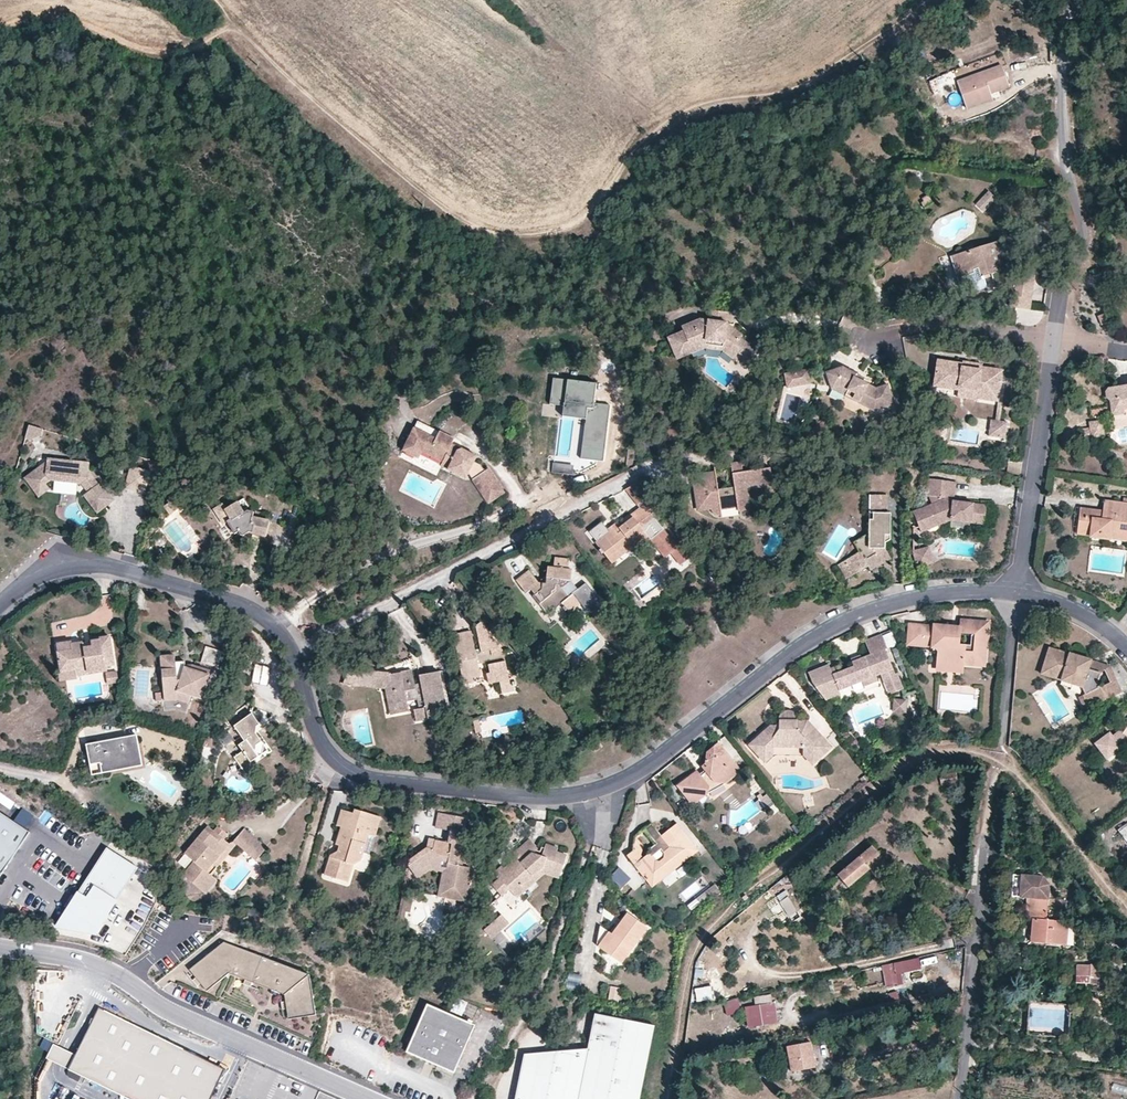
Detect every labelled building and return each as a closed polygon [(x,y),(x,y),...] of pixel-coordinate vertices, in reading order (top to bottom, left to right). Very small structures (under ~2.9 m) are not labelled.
[(990,93),(1009,87),(1002,67),(957,82),(967,109),(992,99),(990,93)] [(990,195),(977,207),(983,213),(996,201),(990,195)] [(990,271),(992,275),(995,287),(1031,292),(1036,258),(1026,257),(1025,267),(1027,268),(1027,273),(998,269),(1000,247),(988,245),(954,255),(959,274),(965,272),(971,291),(986,286),(984,277),(982,274),(990,271)] [(721,326),(724,327),(726,310),(707,308),(706,319),(722,320),(721,326)] [(1096,316),(1100,325),(1105,323),(1101,314),(1096,316)] [(735,349),(751,357),(758,342),(746,337),(740,334),(741,331),(734,327),(724,327),(721,326),(722,320),(706,319),(697,318),(680,326),(682,330),(666,337),(673,355),(704,342),(704,339),(720,341),(720,344),(735,350),(735,349)] [(746,337),(758,342),(759,339),(747,334),(746,337)] [(722,349),(749,362),(751,357),(735,349),(735,350),(720,344),(720,341),(704,339),(704,342),(673,355),(675,359),(704,348),(722,349)] [(991,392),(1001,393),(1004,369),(983,365),(982,369),(961,366),(962,363),(937,359),(934,385),(958,389),(979,392),(978,396),(990,398),(991,392)] [(962,360),(962,363),(961,366),(982,369),(983,365),(983,363),(962,360)] [(843,395),(857,403),(871,410),(892,403),(885,383),(872,388),(865,383),(845,374),(847,370),(839,366),(823,373),(830,389),(838,386),(846,390),(843,395)] [(845,374),(865,383),(867,379),(847,370),(845,374)] [(785,375),(786,388),(810,385),(809,372),(785,375)] [(595,384),(552,379),(548,404),(562,406),(585,408),(584,419),(579,458),(601,461),(609,406),(592,404),(595,384)] [(1108,387),(1105,390),(1105,397),(1111,400),(1113,413),(1123,412),(1122,407),(1126,407),(1126,384),(1108,387)] [(978,399),(978,396),(979,392),(958,389),(957,396),(978,399)] [(857,403),(843,395),(841,399),(855,406),(857,403)] [(573,418),(584,419),(585,408),(562,406),(561,417),(562,417),(573,418)] [(990,435),(1002,437),(1005,420),(1001,419),(997,419),(993,418),(990,435)] [(1089,432),(1101,430),(1100,421),(1088,422),(1089,432)] [(452,439),(415,423),(401,453),(417,460),(420,453),(442,463),(440,467),(466,479),(468,474),(469,475),(487,503),(504,493),(488,468),(484,471),(480,464),(473,461),(475,456),(461,449),(455,451),(449,448),(450,444),(452,439)] [(24,435),(39,439),(42,428),(28,424),(24,435)] [(78,463),(68,462),(69,459),(47,457),(47,460),(45,470),(39,469),(37,466),(24,476),(35,492),(47,484),(45,482),(50,478),(80,482),(87,491),(82,494),(95,513),(113,500),(99,482),(97,483),(94,486),(87,477),(88,470),(89,462),(78,461),(78,463)] [(45,470),(47,460),(37,466),(39,469),(45,470)] [(571,464),(552,462),(551,470),(570,472),(571,464)] [(699,509),(711,508),(722,515),(721,510),(737,508),(738,511),(748,510),(745,486),(762,483),(763,488),(773,486),(770,468),(743,472),(742,464),(731,466),(734,487),(718,489),(716,473),(704,474),(705,478),(694,480),(699,509)] [(150,472),(131,466),(124,488),(144,494),(150,472)] [(97,483),(88,470),(87,477),(94,486),(97,483)] [(962,501),(962,499),(955,498),(956,481),(929,479),(928,497),(946,498),(914,514),(924,534),(953,519),(973,520),(973,522),(986,522),(988,503),(968,502),(962,501)] [(47,484),(35,492),(38,495),(49,487),(47,484)] [(626,489),(640,508),(644,505),(655,520),(659,517),(646,499),(648,498),(637,484),(626,489)] [(871,494),(871,513),(884,513),(884,494),(871,494)] [(163,508),(169,515),(179,506),(171,497),(166,501),(168,503),(163,508)] [(1126,532),(1126,503),(1104,501),(1102,511),(1080,509),(1077,534),(1089,535),(1089,538),(1110,540),(1110,538),(1111,530),(1126,532)] [(249,532),(253,532),(266,536),(269,521),(252,517),(254,512),(247,510),(243,513),(236,503),(226,509),(231,518),(227,521),(235,534),(238,532),(240,535),(243,536),(249,532)] [(231,518),(226,509),(223,504),(215,509),(223,523),(227,521),(231,518)] [(632,545),(636,549),(649,539),(664,558),(673,552),(677,548),(655,520),(644,505),(640,508),(631,514),(634,517),(619,528),(621,531),(617,533),(612,526),(602,533),(604,535),(595,542),(601,549),(599,550),(602,553),(603,552),(607,556),(626,542),(629,547),(632,545)] [(871,513),(869,513),(869,524),(873,526),(874,531),(854,542),(860,552),(844,561),(853,575),(868,566),(871,570),(889,558),(885,549),(885,542),(890,539),(890,513),(884,513),(871,513)] [(1126,540),(1126,532),(1111,530),(1110,538),(1126,540)] [(607,556),(611,562),(629,547),(626,542),(607,556)] [(683,543),(677,548),(673,552),(681,564),(692,555),(683,543)] [(922,559),(916,561),(918,567),(933,562),(928,547),(919,550),(922,559)] [(922,559),(919,550),(913,552),(916,561),(922,559)] [(571,612),(582,603),(587,609),(600,599),(586,582),(579,588),(572,580),(573,570),(569,569),(570,559),(555,557),(554,568),(548,566),(546,583),(539,582),(529,570),(516,580),(526,593),(530,589),(535,594),(533,596),(546,612),(551,608),(555,608),(562,602),(567,608),(565,609),(567,611),(569,610),(571,612)] [(838,564),(846,579),(853,575),(844,561),(838,564)] [(912,645),(935,646),(939,650),(938,660),(940,661),(940,665),(964,667),(964,664),(981,665),(982,650),(986,651),(988,635),(984,634),(985,622),(961,620),(960,627),(959,633),(949,632),(950,626),(934,624),(934,627),(910,625),(908,640),(912,645)] [(504,693),(516,690),(516,686),(518,686),(517,682),(515,682),(514,678),(511,679),(506,653),(482,622),(478,626),(483,652),(478,653),(474,631),(456,634),(465,684),(476,682),(475,676),(483,674),(481,663),(490,661),(493,672),(490,672),(491,682),(502,680),(504,693)] [(882,634),(865,641),(870,654),(861,658),(852,661),(854,666),(833,674),(829,664),(809,672),(813,683),(827,700),(841,695),(839,691),(862,682),(876,676),(881,675),(889,694),(903,689),(897,673),(895,674),(886,649),(887,648),(882,634)] [(74,668),(75,674),(87,672),(87,670),(95,669),(95,671),(107,669),(106,664),(113,662),(109,635),(99,637),(99,639),(70,644),(70,641),(56,643),(61,670),(74,668)] [(202,663),(219,669),(225,652),(207,647),(202,663)] [(1083,696),(1089,709),(1122,693),(1116,680),(1110,683),(1100,688),(1097,682),(1099,674),(1088,670),(1091,660),(1069,653),(1069,654),(1049,648),(1043,671),(1074,680),(1072,685),(1082,688),(1085,695),(1083,696)] [(174,668),(174,664),(173,655),(160,655),(161,669),(174,668)] [(940,661),(938,660),(937,671),(963,674),(964,667),(940,665),(940,661)] [(1110,683),(1116,680),(1109,665),(1091,660),(1088,670),(1099,674),(1104,672),(1110,683)] [(189,695),(200,699),(210,671),(199,667),(197,672),(190,669),(188,676),(185,675),(184,666),(184,663),(174,664),(174,668),(161,669),(163,700),(177,699),(187,702),(189,695)] [(197,672),(199,667),(192,665),(184,666),(185,675),(188,676),(190,669),(197,672)] [(74,668),(61,670),(57,671),(59,680),(75,677),(75,674),(74,668)] [(354,686),(356,669),(349,668),(343,685),(354,686)] [(376,671),(356,669),(354,686),(370,688),(380,689),(376,671)] [(417,721),(448,715),(440,671),(420,675),(421,683),(422,688),(415,689),(415,684),(412,670),(389,675),(389,672),(376,671),(380,689),(385,689),(391,714),(409,711),(407,701),(418,699),(419,708),(414,709),(417,721)] [(115,671),(106,673),(107,683),(117,681),(115,671)] [(1074,680),(1043,671),(1041,676),(1072,685),(1074,680)] [(876,677),(862,682),(864,687),(878,681),(876,677)] [(1078,698),(1085,711),(1089,709),(1083,696),(1078,698)] [(242,750),(234,756),(247,776),(250,761),(262,753),(264,744),(255,733),(256,725),(258,724),(251,713),(253,698),(233,713),(239,722),(234,725),(244,740),(240,742),(240,746),(242,750)] [(905,700),(894,699),(893,711),(905,712),(905,700)] [(781,720),(799,720),(799,719),(799,717),(797,714),(796,713),(791,710),(789,710),(787,711),(783,712),(782,713),(781,715),(779,720),(779,722),(781,720)] [(781,720),(779,722),(777,724),(770,724),(749,744),(765,761),(773,754),(804,754),(813,764),(832,747),(808,720),(799,720),(781,720)] [(1123,733),(1120,731),(1112,737),(1109,733),(1094,744),(1106,760),(1121,748),(1120,746),(1126,741),(1126,742),(1126,727),(1123,733)] [(222,747),(234,744),(232,733),(219,735),(222,747)] [(93,774),(142,765),(137,734),(87,744),(93,774)] [(592,748),(596,753),(603,747),(599,742),(592,748)] [(680,790),(688,801),(694,803),(698,803),(710,793),(710,786),(715,783),(725,785),(742,771),(719,743),(707,754),(704,770),(705,772),(701,775),(699,774),(693,774),(681,783),(680,790)] [(854,772),(848,766),(843,770),(848,777),(854,772)] [(957,771),(941,773),(942,782),(958,780),(957,771)] [(710,786),(710,793),(725,785),(715,783),(710,786)] [(21,809),(15,818),(27,825),(32,816),(21,809)] [(368,835),(374,837),(380,817),(355,809),(354,813),(349,829),(344,828),(339,845),(338,852),(331,855),(325,875),(347,882),(353,864),(361,860),(368,835)] [(349,829),(354,813),(342,810),(337,826),(341,827),(336,844),(339,845),(344,828),(349,829)] [(447,830),(449,830),(452,816),(437,813),(435,828),(447,830)] [(0,814),(0,876),(28,833),(0,814)] [(441,897),(466,902),(472,868),(462,866),(458,865),(462,845),(467,818),(452,816),(447,843),(444,842),(434,840),(432,849),(425,848),(411,858),(420,869),(428,864),(441,867),(443,862),(448,863),(441,897)] [(627,855),(652,887),(662,880),(663,871),(671,873),(676,868),(677,863),(681,860),(682,851),(690,852),(696,848),(677,823),(661,836),(651,824),(644,830),(655,844),(648,850),(650,852),(642,859),(643,846),(635,836),(633,850),(627,855)] [(228,842),(223,838),(213,830),(208,825),(185,853),(194,860),(183,874),(205,892),(213,884),(207,878),(210,874),(205,869),(228,842)] [(217,826),(213,830),(223,838),(227,834),(217,826)] [(233,840),(236,843),(255,859),(266,846),(243,828),(233,840)] [(858,844),(852,837),(840,847),(846,853),(858,844)] [(425,848),(432,849),(434,840),(427,839),(425,848)] [(544,868),(560,874),(566,855),(556,852),(558,848),(545,844),(544,847),(541,846),(540,852),(534,850),(537,848),(529,839),(513,853),(516,857),(504,868),(502,866),(495,873),(499,878),(492,885),(501,895),(509,889),(514,895),(544,868)] [(205,869),(210,874),(236,843),(233,840),(228,842),(205,869)] [(838,874),(848,885),(869,867),(872,871),(879,865),(883,869),(890,863),(884,856),(873,844),(838,874)] [(105,848),(55,926),(94,933),(136,867),(105,848)] [(442,872),(437,896),(441,897),(448,863),(443,862),(441,867),(428,864),(420,869),(411,858),(409,859),(408,866),(417,878),(429,870),(442,872)] [(620,888),(631,878),(620,866),(609,875),(620,888)] [(544,868),(514,895),(517,898),(544,873),(559,878),(560,874),(544,868)] [(1013,873),(1011,895),(1030,896),(1048,898),(1049,883),(1042,875),(1013,873)] [(217,879),(210,874),(207,878),(213,884),(217,879)] [(686,902),(705,884),(699,878),(680,895),(686,902)] [(782,909),(787,917),(797,909),(785,893),(769,905),(775,914),(782,909)] [(1048,898),(1030,896),(1029,908),(1028,918),(1032,918),(1031,940),(1067,942),(1068,919),(1047,918),(1048,905),(1048,898)] [(401,910),(405,911),(410,912),(413,897),(402,898),(400,906),(402,906),(401,910)] [(1065,899),(1048,898),(1048,905),(1064,907),(1065,899)] [(402,906),(400,906),(397,921),(403,922),(405,911),(401,910),(402,906)] [(614,935),(603,950),(621,963),(648,928),(628,913),(612,933),(614,935)] [(501,918),(485,932),(492,940),(508,926),(501,918)] [(614,935),(612,933),(609,931),(598,947),(603,950),(614,935)] [(723,954),(729,946),(722,941),(716,949),(723,954)] [(287,1009),(289,1019),(315,1015),(308,974),(224,942),(189,970),(195,977),(192,980),(196,985),(200,983),(207,991),(228,973),(245,979),(243,983),(250,986),(252,982),(284,995),(285,1002),(281,1003),(282,1010),(287,1009)] [(602,970),(610,975),(616,965),(609,960),(602,970)] [(930,981),(925,961),(907,966),(911,985),(930,981)] [(1077,982),(1100,983),(1101,963),(1078,963),(1077,982)] [(567,988),(578,988),(579,975),(567,975),(567,988)] [(618,1000),(620,987),(609,986),(608,999),(618,1000)] [(748,1029),(767,1025),(776,1022),(774,1013),(771,1003),(769,995),(756,998),(758,1006),(743,1010),(748,1029)] [(455,997),(451,1011),(464,1014),(468,1001),(455,997)] [(944,1016),(941,1002),(926,1005),(930,1019),(944,1016)] [(733,1003),(726,1004),(727,1011),(734,1009),(734,1008),(733,1004),(733,1003)] [(474,1025),(426,1004),(405,1051),(453,1072),(474,1025)] [(99,1007),(76,1054),(67,1050),(53,1043),(46,1059),(60,1065),(131,1098),(207,1098),(223,1066),(99,1007)] [(587,1050),(524,1055),(515,1098),(640,1098),(653,1025),(594,1015),(587,1050)] [(787,1046),(811,1041),(810,1036),(786,1041),(787,1046)] [(814,1053),(811,1041),(787,1046),(793,1071),(817,1067),(814,1053)] [(838,1088),(836,1079),(829,1082),(831,1090),(838,1088)]
